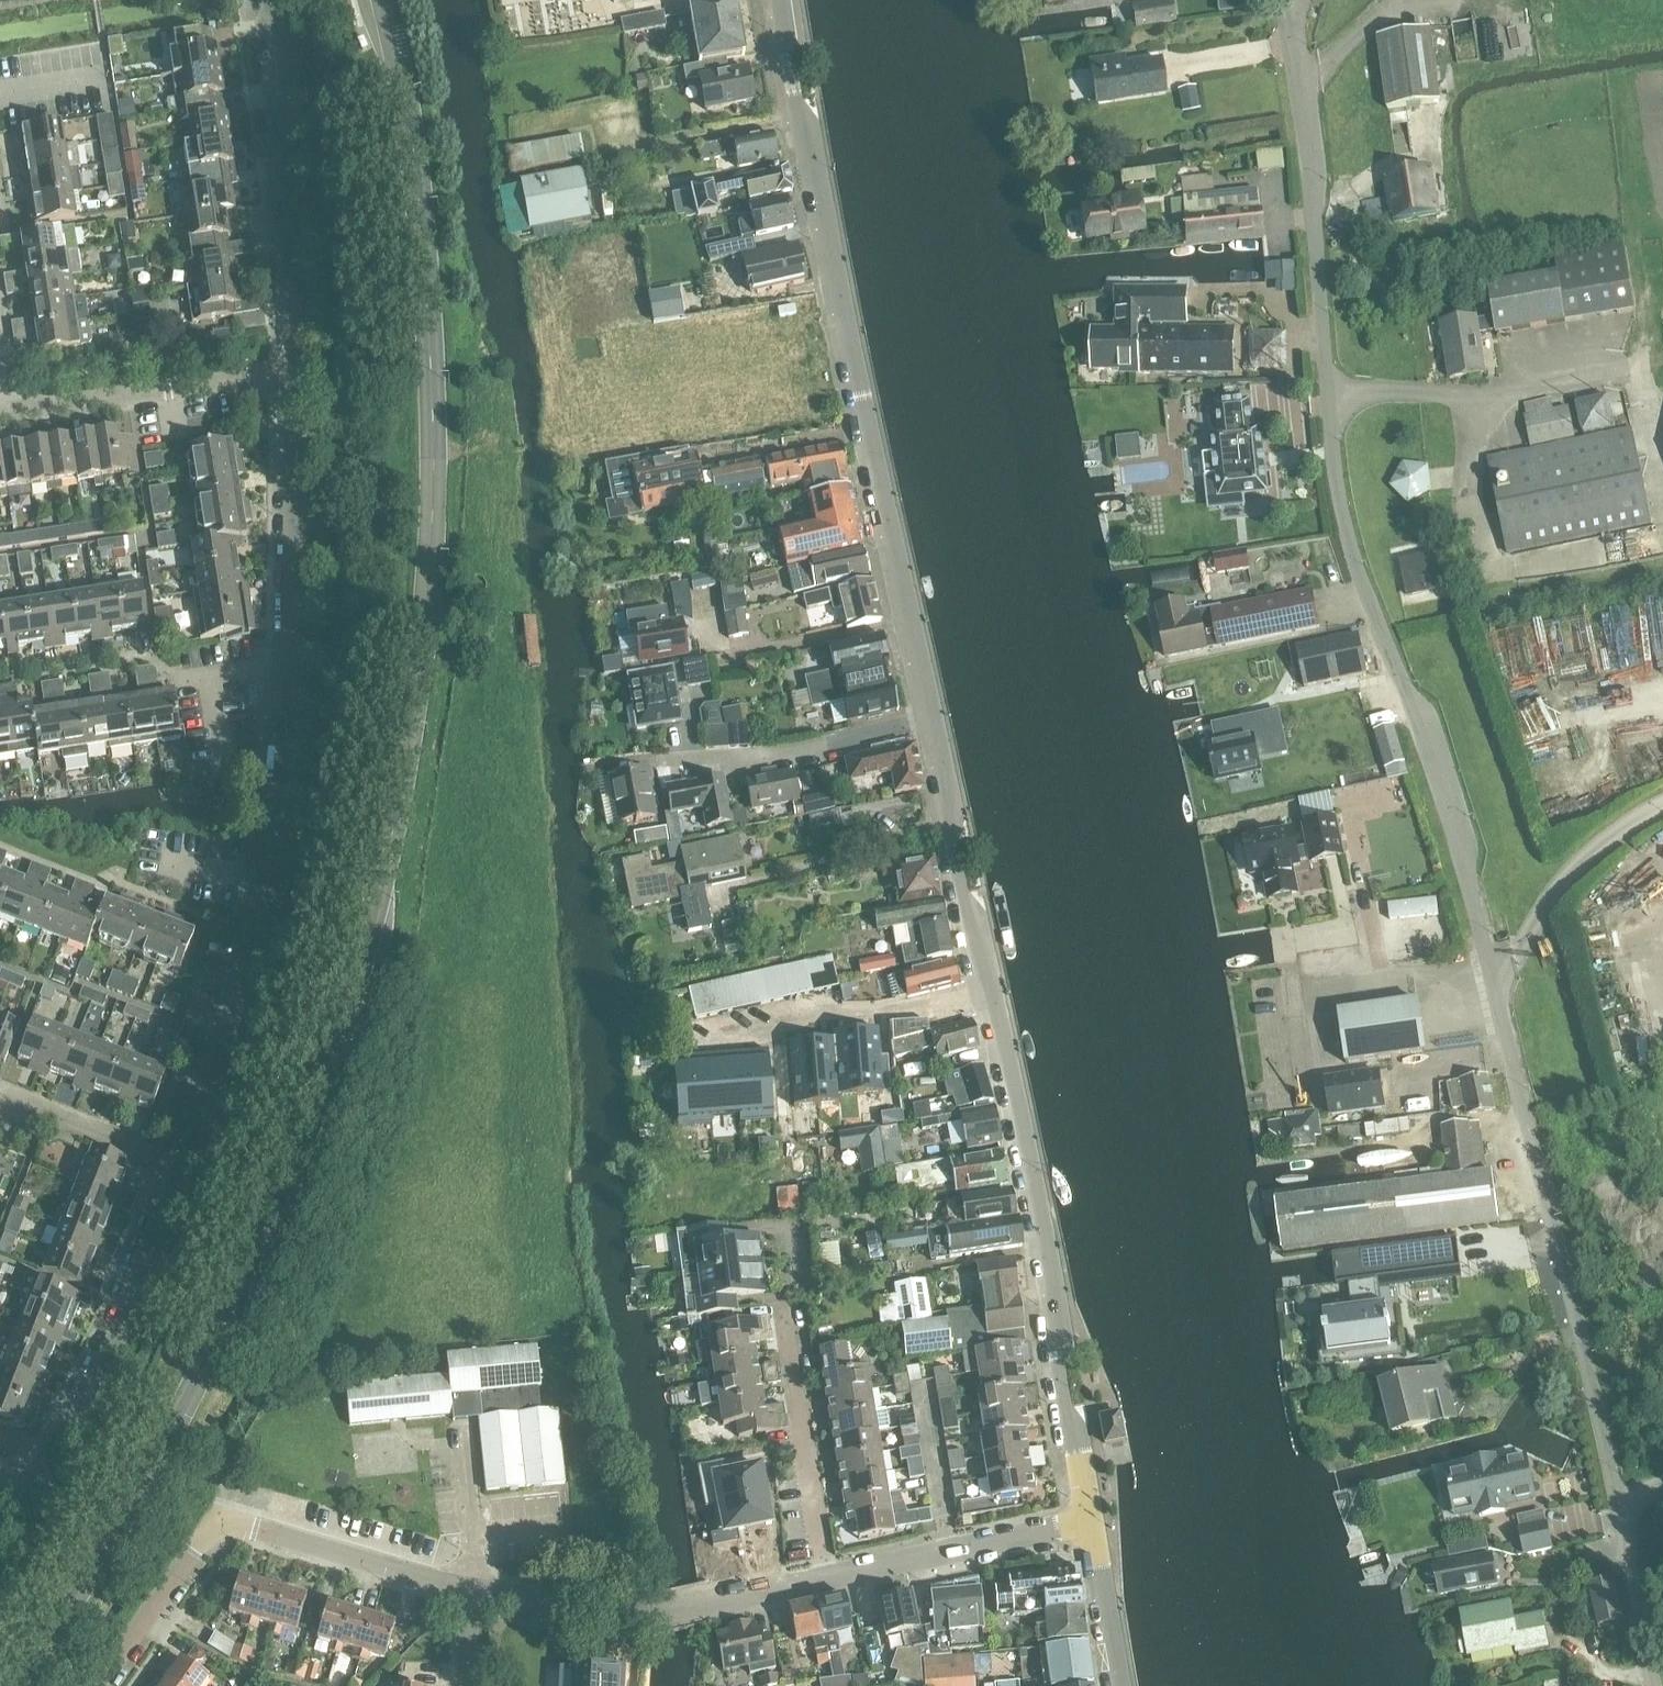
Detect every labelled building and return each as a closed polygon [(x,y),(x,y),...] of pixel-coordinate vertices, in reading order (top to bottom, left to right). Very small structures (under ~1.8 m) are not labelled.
[(700,63),(718,59),(745,54),(735,0),(728,0),(689,8),(694,29),(688,30),(690,42),(696,41),(700,63)] [(1137,24),(1174,19),(1172,3),(1135,8),(1137,24)] [(665,26),(663,12),(620,20),(622,35),(665,26)] [(167,36),(154,37),(157,53),(161,77),(173,76),(173,75),(220,68),(216,44),(208,45),(205,29),(167,36)] [(1441,102),(1437,70),(1431,31),(1379,38),(1388,110),(1441,102)] [(1098,105),(1166,94),(1161,59),(1112,67),(1110,57),(1091,60),(1098,105)] [(747,68),(721,73),(718,59),(700,63),(682,67),(686,82),(698,79),(704,111),(754,101),(747,68)] [(177,98),(168,99),(170,111),(178,110),(217,104),(215,93),(224,92),(220,68),(173,75),(173,76),(177,98)] [(1184,111),(1197,109),(1194,88),(1181,90),(1184,111)] [(135,116),(133,99),(118,101),(121,118),(135,116)] [(217,104),(178,110),(180,122),(189,120),(193,143),(231,137),(227,113),(219,114),(217,104)] [(112,115),(97,117),(100,140),(116,138),(112,115)] [(60,122),(18,129),(22,153),(64,146),(60,123),(60,122)] [(132,124),(120,126),(123,141),(124,152),(136,151),(132,124)] [(734,140),(698,146),(701,161),(735,154),(738,167),(777,160),(776,154),(779,154),(777,145),(775,145),(773,134),(735,141),(734,140)] [(193,144),(183,145),(187,167),(189,179),(236,172),(234,161),(235,161),(231,137),(193,143),(193,144)] [(581,137),(510,150),(514,172),(585,159),(581,137)] [(117,150),(116,138),(100,140),(102,152),(117,150)] [(67,171),(81,169),(81,168),(77,144),(64,146),(22,153),(26,176),(67,170),(67,171)] [(787,168),(713,185),(691,189),(697,215),(717,211),(714,198),(715,197),(747,190),(750,201),(793,191),(787,168)] [(583,169),(521,180),(521,181),(530,230),(591,219),(583,170),(583,169)] [(29,200),(71,193),(67,171),(67,170),(26,176),(29,200)] [(1438,214),(1431,170),(1386,178),(1394,221),(1438,214)] [(1183,186),(1214,185),(1214,171),(1182,172),(1183,186)] [(189,179),(181,180),(182,191),(186,215),(225,209),(225,210),(234,209),(231,195),(240,194),(236,172),(189,179)] [(141,173),(128,175),(130,189),(143,187),(141,173)] [(106,177),(99,178),(101,189),(108,188),(123,186),(121,174),(106,176),(106,177)] [(123,186),(108,188),(110,199),(125,197),(123,186)] [(143,187),(130,189),(132,198),(133,202),(146,200),(143,187)] [(688,217),(697,215),(691,189),(673,193),(678,215),(687,213),(688,217)] [(1212,195),(1184,198),(1184,199),(1186,224),(1188,238),(1261,231),(1257,190),(1212,195)] [(71,193),(29,200),(33,223),(75,217),(74,213),(81,212),(78,193),(71,194),(71,193)] [(1368,197),(1372,219),(1389,217),(1386,194),(1368,197)] [(1088,240),(1143,232),(1137,195),(1107,199),(1108,204),(1083,208),(1088,240)] [(794,227),(793,225),(790,210),(793,209),(791,202),(788,202),(787,197),(750,206),(753,219),(739,222),(742,239),(794,227)] [(1182,199),(1170,200),(1172,212),(1173,225),(1185,224),(1186,224),(1184,199),(1182,199)] [(190,238),(181,240),(183,251),(222,245),(220,235),(229,233),(225,210),(225,209),(186,215),(190,238)] [(136,238),(134,223),(120,225),(122,240),(136,238)] [(0,238),(0,249),(23,245),(25,258),(78,250),(74,226),(63,228),(11,236),(0,238)] [(735,241),(705,248),(709,262),(711,261),(714,261),(739,255),(735,241)] [(222,245),(183,251),(185,263),(188,286),(236,279),(232,255),(223,256),(222,245)] [(714,261),(711,261),(713,270),(744,263),(751,293),(806,280),(798,245),(743,258),(742,254),(739,255),(714,261)] [(1496,332),(1634,310),(1624,245),(1555,256),(1558,274),(1489,285),(1494,317),(1478,320),(1477,319),(1442,324),(1451,378),(1486,373),(1480,333),(1496,331),(1496,332)] [(27,272),(4,275),(5,285),(29,282),(70,275),(81,273),(78,250),(25,258),(27,272)] [(106,257),(108,269),(120,267),(119,255),(106,257)] [(149,271),(147,257),(127,260),(129,274),(149,271)] [(1265,259),(1265,277),(1276,277),(1277,289),(1297,289),(1297,258),(1265,259)] [(70,275),(29,282),(33,305),(74,298),(70,275)] [(188,286),(186,286),(192,322),(194,321),(233,315),(231,304),(240,303),(239,298),(243,297),(241,281),(237,282),(236,279),(188,286)] [(5,285),(7,296),(24,294),(22,283),(5,285)] [(144,289),(131,291),(133,308),(147,307),(144,289)] [(1121,372),(1234,372),(1234,328),(1187,327),(1187,290),(1118,289),(1118,327),(1119,327),(1119,332),(1112,332),(1112,330),(1094,330),(1094,369),(1121,369),(1121,372)] [(675,290),(649,295),(654,321),(680,316),(675,290)] [(35,318),(11,322),(13,332),(36,328),(78,322),(78,321),(89,320),(85,297),(74,298),(33,305),(35,318)] [(126,304),(113,306),(115,316),(128,314),(126,304)] [(115,316),(113,316),(116,331),(130,329),(128,314),(115,316)] [(36,328),(13,332),(14,343),(38,340),(40,352),(88,345),(90,342),(92,339),(89,320),(78,321),(78,322),(36,328)] [(216,339),(237,336),(234,321),(226,322),(227,328),(214,330),(216,339)] [(1252,328),(1253,366),(1287,365),(1286,327),(1252,328)] [(1525,416),(1531,446),(1574,437),(1568,407),(1553,410),(1551,399),(1525,404),(1527,415),(1525,416)] [(1217,404),(1219,431),(1211,432),(1214,454),(1203,455),(1206,479),(1216,478),(1219,498),(1243,496),(1269,493),(1262,427),(1254,427),(1251,400),(1217,404)] [(101,477),(124,474),(124,476),(139,474),(133,436),(119,439),(118,429),(104,432),(103,422),(93,423),(101,477)] [(103,486),(101,477),(93,423),(82,425),(84,435),(71,437),(77,478),(77,481),(94,478),(96,487),(103,486)] [(56,429),(46,430),(55,490),(62,488),(61,481),(77,478),(71,437),(57,439),(56,429)] [(1508,553),(1650,524),(1631,429),(1489,459),(1508,553)] [(35,432),(37,442),(24,444),(30,486),(47,483),(48,491),(55,490),(46,430),(35,432)] [(1139,435),(1116,437),(1117,446),(1140,443),(1139,435)] [(0,438),(0,446),(8,497),(15,496),(14,488),(30,486),(24,444),(10,446),(9,436),(0,438)] [(232,441),(190,447),(194,471),(241,464),(239,453),(234,454),(232,441)] [(765,459),(711,470),(717,499),(813,479),(815,487),(803,490),(804,496),(852,486),(854,484),(852,472),(848,471),(842,444),(841,444),(765,459)] [(1,498),(8,497),(0,446),(0,491),(1,498)] [(630,461),(605,466),(614,507),(609,508),(612,520),(641,514),(706,501),(717,499),(711,470),(701,472),(698,457),(691,459),(689,449),(630,461)] [(155,468),(165,467),(162,452),(153,453),(155,468)] [(146,470),(155,468),(153,453),(143,455),(146,470)] [(1402,462),(1390,485),(1408,504),(1431,492),(1428,467),(1402,462)] [(194,471),(198,494),(239,488),(237,475),(243,474),(241,464),(194,471)] [(163,502),(169,501),(166,485),(157,487),(160,502),(163,502)] [(852,486),(804,496),(810,521),(812,521),(857,511),(851,486),(852,486)] [(151,503),(160,502),(157,487),(148,488),(151,503)] [(239,488),(198,494),(201,518),(249,511),(247,500),(241,501),(239,488)] [(174,500),(169,501),(163,502),(165,515),(177,513),(174,500)] [(163,502),(160,502),(151,503),(153,516),(165,515),(163,502)] [(201,518),(205,541),(239,536),(239,537),(247,536),(244,522),(250,521),(249,511),(201,518)] [(810,521),(776,528),(786,565),(866,547),(857,511),(812,521),(810,521)] [(86,535),(104,532),(102,521),(84,523),(86,535)] [(86,535),(84,523),(61,527),(63,539),(86,535)] [(63,539),(61,527),(38,531),(40,543),(63,539)] [(730,529),(715,531),(717,542),(731,540),(730,529)] [(40,543),(38,531),(14,534),(16,546),(40,543)] [(174,531),(165,533),(167,548),(176,546),(174,531)] [(155,534),(158,549),(158,550),(167,548),(165,533),(155,534)] [(0,536),(0,549),(16,546),(14,534),(0,536)] [(135,536),(123,538),(110,540),(112,551),(125,549),(126,555),(137,553),(135,536)] [(205,541),(192,543),(196,567),(237,560),(235,546),(241,545),(239,537),(239,536),(205,541)] [(99,553),(112,551),(110,540),(97,542),(99,553)] [(76,545),(63,547),(65,558),(78,556),(76,545)] [(52,560),(65,558),(63,547),(50,549),(52,560)] [(866,548),(809,562),(815,586),(871,573),(866,548)] [(30,552),(16,554),(18,565),(31,563),(30,552)] [(1215,557),(1218,575),(1249,570),(1247,552),(1215,557)] [(1408,595),(1442,588),(1435,554),(1401,561),(1408,595)] [(6,556),(0,557),(0,568),(8,566),(6,556)] [(158,567),(157,560),(146,562),(147,568),(158,567)] [(240,575),(237,560),(196,567),(200,591),(247,583),(245,574),(240,575)] [(793,592),(815,586),(809,562),(794,565),(787,567),(793,592)] [(33,574),(31,563),(18,565),(20,576),(33,574)] [(10,577),(8,566),(0,568),(0,578),(10,577)] [(147,568),(148,575),(159,573),(158,567),(147,568)] [(712,572),(691,576),(693,589),(715,585),(712,572)] [(137,573),(117,576),(119,588),(118,588),(125,630),(139,627),(140,633),(149,632),(142,585),(139,585),(137,573)] [(160,580),(159,573),(148,575),(149,581),(160,580)] [(882,620),(873,578),(838,586),(805,595),(808,608),(834,601),(835,608),(843,606),(848,627),(882,620)] [(161,586),(160,580),(149,581),(150,588),(161,586)] [(740,580),(719,585),(723,613),(745,609),(740,580)] [(641,582),(623,585),(626,602),(644,600),(641,582)] [(200,591),(203,614),(250,606),(247,583),(200,591)] [(601,587),(588,590),(591,605),(604,603),(601,587)] [(118,588),(95,592),(102,639),(111,638),(110,632),(125,630),(118,588)] [(1167,659),(1190,654),(1319,628),(1312,591),(1222,609),(1221,606),(1196,611),(1196,607),(1187,609),(1185,601),(1157,607),(1167,659)] [(95,592),(71,596),(78,637),(93,635),(93,640),(102,639),(95,592)] [(71,596),(48,599),(55,646),(64,645),(63,639),(78,637),(71,596)] [(48,599),(24,603),(31,644),(46,642),(47,648),(55,646),(48,599)] [(24,603),(1,607),(6,641),(8,654),(17,652),(16,647),(31,644),(24,603)] [(630,630),(617,632),(621,655),(637,652),(639,659),(686,651),(681,621),(669,623),(666,605),(627,611),(630,630)] [(207,638),(254,630),(250,606),(203,614),(207,638)] [(162,608),(164,620),(173,619),(171,607),(162,608)] [(154,610),(155,621),(164,620),(162,608),(154,610)] [(727,638),(748,635),(744,610),(723,614),(727,638)] [(513,618),(519,669),(539,666),(534,616),(513,618)] [(166,632),(175,630),(173,619),(164,620),(166,632)] [(157,633),(166,632),(164,620),(155,621),(157,633)] [(805,677),(808,692),(890,674),(880,633),(829,645),(835,670),(805,677)] [(1305,686),(1366,673),(1358,635),(1297,647),(1305,686)] [(603,676),(622,673),(620,658),(600,661),(603,676)] [(151,742),(157,741),(145,667),(135,669),(137,678),(139,696),(126,698),(133,745),(135,744),(140,746),(148,744),(151,742)] [(156,670),(150,667),(145,667),(157,741),(160,741),(163,743),(179,741),(181,737),(180,732),(173,690),(160,693),(157,674),(156,670)] [(672,669),(628,676),(637,728),(681,721),(677,702),(679,702),(676,688),(675,688),(672,669)] [(108,674),(98,675),(109,743),(110,748),(133,745),(126,698),(113,700),(110,682),(108,674)] [(808,692),(792,696),(795,709),(811,705),(812,708),(829,704),(834,725),(898,710),(890,674),(808,692)] [(90,685),(92,703),(79,705),(85,747),(109,743),(98,675),(88,677),(90,685)] [(62,680),(52,682),(62,751),(85,747),(79,705),(66,707),(62,680)] [(46,710),(33,712),(32,713),(38,750),(37,750),(38,754),(62,751),(52,682),(41,684),(46,710)] [(14,683),(4,685),(15,753),(37,750),(38,750),(32,713),(33,712),(31,699),(17,702),(14,683)] [(15,753),(4,685),(0,686),(0,755),(15,753)] [(723,710),(703,713),(705,727),(726,724),(723,710)] [(1258,758),(1267,756),(1263,737),(1210,747),(1216,777),(1260,769),(1258,758)] [(850,781),(891,772),(896,793),(924,787),(916,743),(888,749),(887,744),(871,747),(873,753),(845,759),(850,781)] [(652,790),(648,770),(611,777),(620,823),(655,817),(650,790),(652,790)] [(752,810),(791,802),(793,816),(806,814),(802,799),(799,800),(794,770),(746,779),(752,810)] [(703,807),(707,827),(732,822),(723,778),(687,785),(687,784),(668,787),(672,813),(703,807)] [(832,792),(802,799),(806,814),(835,806),(832,792)] [(1247,845),(1243,846),(1248,869),(1251,868),(1252,874),(1263,871),(1269,899),(1297,893),(1291,866),(1299,864),(1298,861),(1311,858),(1312,861),(1342,855),(1330,795),(1299,802),(1309,846),(1296,849),(1292,829),(1245,839),(1247,845)] [(747,825),(744,810),(730,812),(733,828),(747,825)] [(834,824),(831,811),(809,816),(812,829),(834,824)] [(666,826),(633,832),(636,848),(668,841),(666,830),(666,826)] [(666,830),(668,841),(668,842),(682,840),(679,828),(666,830)] [(681,850),(684,864),(686,870),(688,879),(700,876),(700,877),(710,874),(712,885),(746,878),(738,838),(681,850)] [(13,874),(0,870),(7,852),(0,850),(0,908),(13,874)] [(623,862),(633,909),(682,898),(689,932),(712,927),(703,886),(702,886),(700,877),(700,876),(688,879),(686,870),(684,864),(652,870),(649,856),(623,862)] [(890,876),(892,886),(898,885),(901,903),(941,895),(934,857),(883,867),(885,877),(890,876)] [(13,874),(0,908),(0,914),(16,920),(14,925),(18,927),(42,866),(32,862),(25,879),(13,874)] [(24,924),(42,931),(57,892),(45,887),(51,869),(42,866),(18,927),(22,928),(24,924)] [(70,896),(57,892),(42,931),(60,938),(58,943),(62,944),(86,883),(76,879),(70,896)] [(95,887),(86,883),(62,944),(66,946),(68,941),(87,948),(92,936),(91,936),(101,909),(101,908),(89,904),(95,887)] [(138,909),(140,903),(130,900),(121,896),(119,901),(105,896),(101,908),(101,909),(91,936),(92,936),(113,944),(135,953),(150,914),(138,909)] [(873,910),(874,910),(877,928),(946,916),(942,897),(873,910)] [(1437,897),(1420,899),(1421,908),(1438,906),(1437,897)] [(182,926),(184,921),(175,917),(165,913),(163,918),(150,914),(135,953),(157,961),(180,970),(195,931),(194,930),(182,926)] [(725,940),(745,936),(741,920),(722,924),(725,940)] [(952,955),(945,920),(920,924),(906,927),(910,943),(901,945),(902,946),(905,964),(952,955)] [(902,946),(901,945),(910,943),(906,927),(891,929),(894,948),(902,946)] [(779,945),(755,950),(757,961),(781,956),(779,945)] [(861,974),(897,967),(894,954),(858,962),(861,974)] [(830,955),(687,988),(690,1000),(694,1018),(837,985),(830,955)] [(80,964),(87,967),(94,969),(96,964),(89,961),(82,959),(80,964)] [(897,1000),(960,984),(954,959),(891,975),(897,1000)] [(52,979),(64,984),(70,969),(57,964),(52,979)] [(76,975),(82,978),(87,967),(80,964),(76,975)] [(82,978),(89,980),(94,969),(87,967),(82,978)] [(13,973),(1,969),(0,971),(0,980),(9,984),(13,973)] [(113,971),(111,976),(117,979),(124,981),(126,976),(113,971)] [(25,978),(13,973),(9,984),(21,988),(25,978)] [(117,979),(111,976),(106,987),(113,990),(117,979)] [(124,981),(131,984),(137,986),(140,981),(126,976),(124,981)] [(113,990),(120,992),(124,981),(117,979),(113,990)] [(126,995),(131,984),(124,981),(120,992),(126,995)] [(133,998),(137,986),(131,984),(126,995),(133,998)] [(56,990),(44,985),(40,995),(52,1000),(56,990)] [(79,997),(91,1001),(95,991),(83,987),(79,997)] [(687,988),(666,993),(669,1005),(690,1000),(687,988)] [(107,996),(95,991),(91,1001),(103,1006),(107,996)] [(166,991),(164,997),(167,998),(171,999),(174,1001),(178,1002),(180,997),(173,994),(170,993),(166,991)] [(167,1011),(171,999),(167,998),(164,997),(160,1008),(167,1011)] [(173,1013),(178,1002),(174,1001),(171,999),(167,1011),(173,1013)] [(1346,1063),(1425,1053),(1418,1000),(1339,1011),(1346,1063)] [(123,1014),(135,1019),(139,1008),(127,1004),(123,1014)] [(152,1013),(139,1008),(135,1019),(148,1023),(152,1013)] [(0,1016),(0,1061),(5,1062),(20,1023),(0,1016)] [(30,1069),(38,1072),(56,1028),(33,1019),(18,1058),(32,1064),(30,1069)] [(927,1020),(891,1023),(893,1040),(907,1037),(931,1031),(927,1020)] [(931,1031),(907,1037),(912,1052),(934,1046),(938,1058),(978,1048),(979,1047),(972,1020),(931,1031)] [(172,1021),(168,1031),(180,1036),(184,1026),(172,1021)] [(78,1036),(56,1028),(38,1072),(46,1075),(49,1070),(62,1075),(78,1036)] [(878,1029),(855,1031),(860,1094),(891,1092),(888,1056),(880,1056),(878,1029)] [(855,1031),(832,1033),(832,1039),(833,1039),(838,1096),(839,1096),(860,1094),(855,1031)] [(74,1086),(82,1089),(100,1045),(78,1036),(62,1075),(76,1081),(74,1086)] [(907,1037),(893,1040),(899,1056),(912,1052),(907,1037)] [(832,1039),(811,1041),(816,1104),(840,1102),(839,1096),(838,1096),(833,1039),(832,1039)] [(811,1041),(789,1043),(794,1106),(816,1104),(811,1041)] [(91,1093),(93,1087),(107,1093),(122,1053),(100,1045),(82,1089),(91,1093)] [(768,1050),(735,1053),(740,1116),(739,1116),(740,1123),(774,1120),(768,1050)] [(118,1103),(127,1107),(144,1062),(122,1053),(107,1093),(121,1098),(118,1103)] [(735,1053),(706,1055),(711,1118),(712,1118),(739,1116),(740,1116),(735,1053)] [(706,1055),(673,1058),(678,1128),(712,1125),(712,1118),(711,1118),(706,1055)] [(151,1110),(167,1071),(144,1062),(127,1107),(135,1110),(137,1104),(151,1110)] [(990,1105),(989,1100),(993,1099),(984,1064),(950,1073),(959,1107),(973,1103),(975,1109),(990,1105)] [(1383,1107),(1378,1072),(1326,1079),(1330,1114),(1383,1107)] [(1468,1114),(1495,1108),(1489,1075),(1449,1083),(1454,1107),(1466,1105),(1468,1114)] [(915,1121),(921,1120),(931,1118),(928,1101),(912,1105),(915,1121)] [(1002,1143),(995,1107),(931,1118),(921,1120),(923,1129),(949,1124),(953,1146),(966,1144),(967,1149),(1002,1143)] [(902,1110),(880,1113),(882,1126),(904,1122),(902,1110)] [(1287,1122),(1271,1125),(1273,1139),(1286,1137),(1287,1147),(1314,1143),(1313,1137),(1322,1136),(1318,1110),(1286,1115),(1287,1122)] [(1377,1131),(1411,1128),(1410,1117),(1376,1120),(1377,1131)] [(1448,1175),(1487,1170),(1479,1122),(1444,1126),(1448,1175)] [(1340,1140),(1361,1138),(1360,1127),(1339,1129),(1340,1140)] [(878,1128),(839,1135),(841,1147),(858,1144),(863,1174),(886,1171),(885,1169),(882,1147),(881,1142),(880,1142),(878,1128)] [(80,1178),(75,1176),(73,1180),(134,1204),(138,1194),(121,1187),(126,1174),(120,1172),(126,1157),(93,1144),(80,1178)] [(896,1145),(882,1147),(885,1169),(900,1167),(896,1145)] [(1009,1183),(1004,1150),(895,1170),(899,1190),(953,1181),(954,1192),(1009,1183)] [(1283,1250),(1500,1222),(1493,1172),(1277,1200),(1283,1250)] [(77,1186),(69,1204),(109,1219),(114,1207),(131,1213),(134,1204),(73,1180),(72,1184),(77,1186)] [(795,1183),(777,1185),(780,1208),(798,1206),(795,1183)] [(961,1199),(944,1201),(948,1227),(966,1224),(1014,1216),(1010,1191),(961,1199)] [(13,1208),(25,1213),(29,1201),(18,1197),(13,1208)] [(62,1222),(57,1220),(56,1224),(117,1248),(121,1238),(104,1231),(109,1219),(69,1204),(62,1222)] [(853,1226),(887,1221),(885,1209),(851,1214),(853,1226)] [(1019,1216),(1014,1216),(966,1224),(971,1253),(1024,1244),(1019,1216)] [(20,1227),(8,1222),(5,1230),(10,1232),(17,1234),(20,1227)] [(59,1230),(52,1248),(91,1263),(96,1251),(113,1257),(117,1248),(56,1224),(54,1228),(59,1230)] [(971,1253),(966,1224),(948,1227),(926,1230),(931,1259),(971,1253)] [(682,1274),(698,1272),(761,1264),(760,1260),(762,1257),(761,1248),(758,1246),(757,1236),(725,1240),(723,1226),(677,1232),(682,1274)] [(5,1230),(0,1243),(0,1252),(9,1255),(17,1234),(10,1232),(5,1230)] [(911,1233),(885,1237),(887,1251),(913,1247),(911,1233)] [(883,1259),(879,1234),(866,1236),(870,1261),(883,1259)] [(1336,1364),(1393,1357),(1386,1304),(1382,1305),(1380,1289),(1462,1277),(1457,1239),(1421,1244),(1421,1243),(1333,1255),(1337,1283),(1351,1281),(1354,1308),(1325,1312),(1330,1354),(1335,1353),(1336,1364)] [(104,1282),(87,1276),(91,1263),(52,1248),(45,1266),(40,1264),(39,1269),(100,1292),(104,1282)] [(945,1319),(899,1325),(904,1359),(961,1352),(974,1350),(1015,1343),(1024,1341),(1018,1301),(1017,1293),(1012,1257),(977,1262),(978,1263),(984,1305),(944,1311),(945,1319)] [(1,1271),(13,1276),(16,1269),(0,1263),(0,1274),(1,1271)] [(761,1264),(698,1272),(682,1274),(688,1317),(729,1311),(727,1297),(765,1292),(763,1281),(765,1279),(764,1270),(761,1267),(761,1264)] [(650,1278),(649,1270),(634,1272),(635,1280),(650,1278)] [(27,1273),(18,1296),(73,1317),(78,1303),(88,1307),(91,1298),(27,1273)] [(901,1323),(932,1318),(925,1279),(895,1284),(901,1323)] [(18,1296),(14,1307),(24,1311),(20,1322),(64,1339),(64,1340),(74,1343),(77,1335),(67,1331),(73,1317),(18,1296)] [(704,1355),(711,1354),(712,1361),(755,1354),(754,1343),(772,1340),(770,1329),(768,1316),(732,1321),(698,1327),(700,1341),(701,1340),(704,1355)] [(683,1319),(671,1321),(673,1333),(685,1331),(683,1319)] [(20,1322),(11,1344),(50,1359),(55,1347),(61,1349),(64,1340),(64,1339),(20,1322)] [(3,1366),(42,1381),(42,1382),(47,1384),(50,1375),(45,1373),(50,1359),(11,1344),(0,1340),(0,1365),(3,1366)] [(974,1350),(961,1352),(965,1374),(978,1372),(1019,1364),(1015,1343),(974,1350)] [(541,1384),(537,1345),(447,1355),(449,1374),(451,1394),(453,1414),(453,1420),(479,1417),(518,1413),(541,1410),(538,1385),(541,1384)] [(850,1345),(818,1350),(826,1396),(870,1389),(866,1368),(854,1370),(850,1345)] [(759,1375),(755,1354),(712,1361),(715,1382),(759,1375)] [(669,1368),(685,1365),(683,1356),(668,1360),(669,1368)] [(761,1367),(762,1374),(777,1372),(775,1362),(763,1364),(761,1367)] [(1019,1364),(978,1372),(981,1393),(1018,1386),(1023,1385),(1019,1364)] [(30,1428),(43,1395),(37,1393),(42,1382),(42,1381),(3,1366),(0,1365),(0,1416),(30,1428)] [(932,1369),(934,1379),(934,1380),(949,1377),(947,1366),(932,1369)] [(1456,1417),(1449,1388),(1443,1368),(1402,1378),(1384,1383),(1381,1383),(1393,1432),(1456,1417)] [(1402,1378),(1400,1371),(1382,1376),(1384,1383),(1402,1378)] [(779,1382),(777,1372),(762,1374),(763,1382),(767,1384),(779,1382)] [(892,1376),(893,1385),(908,1382),(906,1373),(892,1376)] [(453,1414),(451,1394),(449,1374),(346,1385),(350,1425),(453,1414)] [(715,1382),(719,1403),(762,1396),(759,1375),(715,1382)] [(934,1380),(938,1400),(956,1397),(955,1385),(951,1386),(949,1377),(934,1380)] [(908,1382),(893,1385),(895,1395),(910,1392),(908,1382)] [(981,1393),(977,1393),(981,1414),(1022,1406),(1018,1386),(981,1393)] [(870,1389),(826,1396),(830,1417),(873,1409),(870,1389)] [(764,1406),(762,1396),(719,1403),(723,1425),(736,1423),(739,1437),(787,1428),(783,1403),(764,1406)] [(953,1398),(956,1397),(938,1400),(940,1411),(941,1420),(956,1418),(954,1408),(953,1398)] [(1022,1406),(981,1414),(984,1434),(1021,1428),(1025,1427),(1022,1406)] [(873,1409),(830,1417),(830,1421),(833,1439),(877,1431),(888,1429),(884,1407),(873,1409)] [(557,1409),(541,1410),(518,1413),(526,1487),(565,1483),(557,1409)] [(1104,1443),(1124,1439),(1119,1412),(1099,1416),(1104,1443)] [(479,1417),(487,1491),(526,1487),(518,1413),(479,1417)] [(899,1417),(900,1427),(915,1424),(913,1415),(899,1417)] [(957,1427),(956,1418),(941,1420),(943,1430),(957,1427)] [(916,1434),(915,1424),(900,1427),(902,1437),(916,1434)] [(984,1434),(980,1434),(984,1456),(1025,1449),(1021,1428),(984,1434)] [(877,1431),(833,1439),(835,1449),(837,1458),(880,1451),(877,1431)] [(688,1445),(689,1451),(690,1454),(704,1452),(704,1449),(703,1442),(692,1444),(688,1445)] [(905,1459),(907,1469),(922,1466),(918,1445),(898,1449),(900,1460),(905,1459)] [(1025,1449),(984,1456),(988,1476),(1029,1468),(1025,1449)] [(946,1452),(948,1462),(963,1460),(961,1450),(946,1452)] [(880,1451),(837,1458),(841,1480),(884,1473),(880,1451)] [(737,1456),(702,1462),(704,1474),(717,1472),(722,1501),(767,1493),(762,1464),(739,1468),(737,1456)] [(1469,1462),(1470,1468),(1447,1473),(1454,1504),(1479,1499),(1483,1516),(1505,1511),(1503,1500),(1513,1498),(1514,1499),(1535,1495),(1526,1456),(1495,1463),(1494,1457),(1469,1462)] [(964,1469),(963,1460),(948,1462),(950,1471),(964,1469)] [(923,1476),(922,1466),(907,1469),(909,1478),(923,1476)] [(992,1498),(962,1503),(964,1517),(1023,1507),(1020,1494),(1033,1492),(1029,1468),(988,1476),(992,1498)] [(884,1473),(841,1480),(844,1500),(898,1491),(895,1471),(884,1473)] [(963,1494),(961,1481),(951,1482),(954,1496),(963,1494)] [(917,1489),(919,1498),(927,1497),(925,1487),(917,1489)] [(898,1491),(844,1500),(848,1522),(854,1521),(857,1535),(911,1526),(921,1524),(932,1522),(934,1522),(932,1508),(929,1509),(904,1513),(898,1491)] [(722,1501),(707,1503),(712,1531),(714,1544),(741,1539),(739,1527),(772,1521),(767,1493),(722,1501)] [(1520,1528),(1525,1550),(1526,1554),(1552,1548),(1546,1522),(1520,1528)] [(1470,1551),(1467,1539),(1471,1538),(1470,1533),(1446,1539),(1450,1556),(1470,1551)] [(1499,1583),(1493,1553),(1435,1564),(1441,1594),(1499,1583)] [(1045,1609),(1044,1597),(1057,1595),(1058,1610),(1083,1607),(1079,1567),(1009,1576),(1010,1585),(996,1587),(998,1613),(1012,1611),(1013,1615),(1040,1612),(1040,1609),(1045,1609)] [(241,1625),(248,1627),(262,1583),(239,1576),(229,1611),(244,1616),(241,1625)] [(896,1649),(889,1669),(897,1672),(921,1680),(920,1658),(922,1657),(922,1659),(931,1658),(951,1655),(950,1650),(983,1647),(981,1630),(983,1630),(978,1577),(930,1586),(932,1609),(928,1609),(929,1619),(933,1618),(934,1624),(926,1625),(926,1626),(930,1644),(929,1644),(913,1648),(913,1647),(896,1649)] [(1598,1624),(1622,1620),(1614,1579),(1590,1583),(1598,1624)] [(284,1589),(262,1583),(248,1627),(256,1629),(259,1620),(271,1624),(274,1625),(284,1589)] [(307,1596),(284,1589),(274,1625),(271,1624),(268,1632),(279,1636),(282,1627),(297,1631),(307,1596)] [(910,1593),(877,1600),(886,1637),(909,1632),(913,1647),(913,1648),(929,1644),(930,1644),(926,1626),(918,1627),(910,1593)] [(845,1594),(817,1600),(830,1661),(833,1674),(843,1672),(840,1659),(842,1659),(836,1633),(853,1629),(845,1594)] [(1058,1610),(1057,1595),(1044,1597),(1045,1609),(1046,1619),(1045,1619),(1039,1615),(1019,1617),(1019,1627),(1046,1624),(1047,1628),(1038,1629),(1039,1645),(1086,1639),(1083,1607),(1058,1610)] [(813,1637),(816,1650),(819,1664),(830,1661),(817,1600),(789,1606),(796,1641),(813,1637)] [(340,1653),(342,1644),(341,1644),(351,1609),(328,1603),(318,1638),(333,1642),(330,1651),(340,1653)] [(1460,1633),(1463,1653),(1470,1652),(1470,1654),(1516,1646),(1517,1651),(1547,1645),(1541,1613),(1513,1618),(1510,1603),(1462,1612),(1466,1632),(1460,1633)] [(355,1648),(352,1657),(359,1659),(372,1616),(351,1609),(341,1644),(342,1644),(355,1648)] [(385,1657),(396,1623),(372,1616),(359,1659),(367,1661),(369,1653),(385,1657)] [(749,1673),(775,1667),(768,1635),(758,1637),(756,1626),(750,1627),(749,1622),(731,1626),(732,1631),(717,1634),(725,1669),(748,1664),(749,1673)] [(229,1658),(239,1661),(243,1647),(235,1644),(215,1632),(207,1645),(229,1658)] [(1041,1659),(1043,1685),(1056,1685),(1093,1681),(1089,1644),(1047,1647),(1048,1659),(1041,1659)] [(195,1661),(202,1659),(207,1653),(197,1646),(189,1657),(195,1661)] [(253,1650),(243,1647),(239,1661),(261,1667),(264,1653),(253,1650)] [(922,1659),(924,1685),(975,1685),(973,1672),(990,1671),(989,1654),(972,1656),(972,1654),(951,1655),(931,1658),(922,1659)] [(167,1677),(179,1685),(201,1685),(208,1675),(181,1656),(167,1677)] [(284,1674),(294,1677),(298,1663),(288,1660),(284,1674)] [(304,1680),(308,1666),(298,1663),(294,1677),(304,1680)] [(783,1684),(797,1681),(794,1665),(780,1667),(783,1684)] [(576,1685),(621,1685),(621,1670),(616,1670),(577,1668),(576,1685)] [(892,1685),(894,1685),(922,1685),(921,1680),(897,1672),(892,1685)] [(762,1685),(770,1685),(779,1684),(776,1673),(760,1676),(762,1685)] [(821,1685),(853,1685),(851,1674),(820,1680),(821,1685)] [(854,1685),(869,1685),(867,1674),(852,1677),(854,1685)] [(342,1676),(339,1685),(350,1685),(352,1679),(342,1676)] [(160,1685),(179,1685),(167,1677),(160,1685)]
